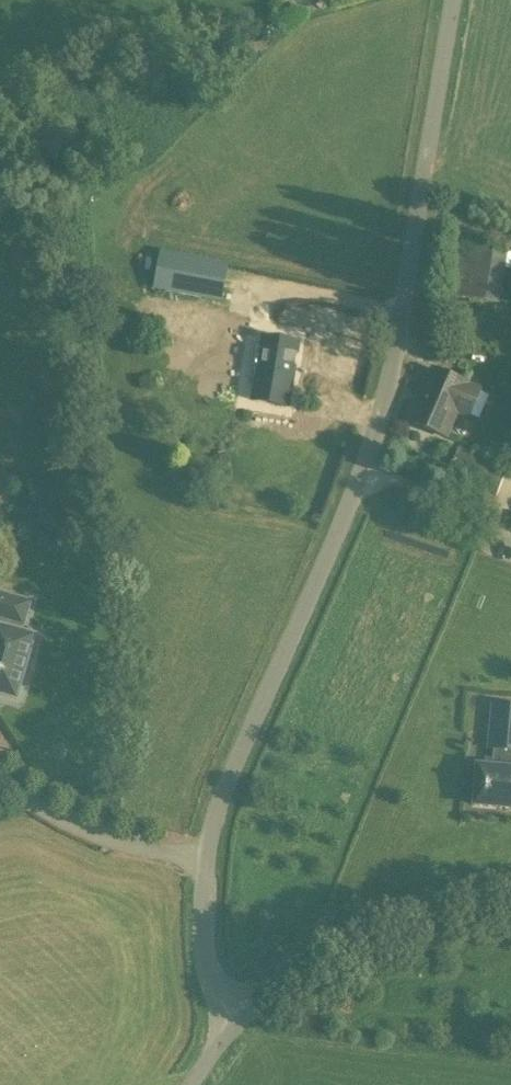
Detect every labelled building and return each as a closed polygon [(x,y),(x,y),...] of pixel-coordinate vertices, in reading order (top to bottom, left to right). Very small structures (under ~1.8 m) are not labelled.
[(508,253),(455,245),(446,296),(499,305),(508,253)] [(160,253),(154,285),(222,297),(227,265),(160,253)] [(211,318),(209,373),(251,375),(253,319),(211,318)] [(258,346),(255,365),(261,366),(258,388),(292,393),(300,341),(265,336),(263,347),(258,346)] [(469,419),(481,390),(431,369),(409,421),(447,437),(457,414),(469,419)] [(508,467),(459,447),(447,477),(496,497),(508,467)] [(17,698),(35,635),(22,631),(14,629),(22,599),(1,593),(0,598),(0,694),(17,698)] [(487,758),(485,782),(499,783),(497,799),(480,797),(477,829),(510,832),(510,761),(487,758)]
